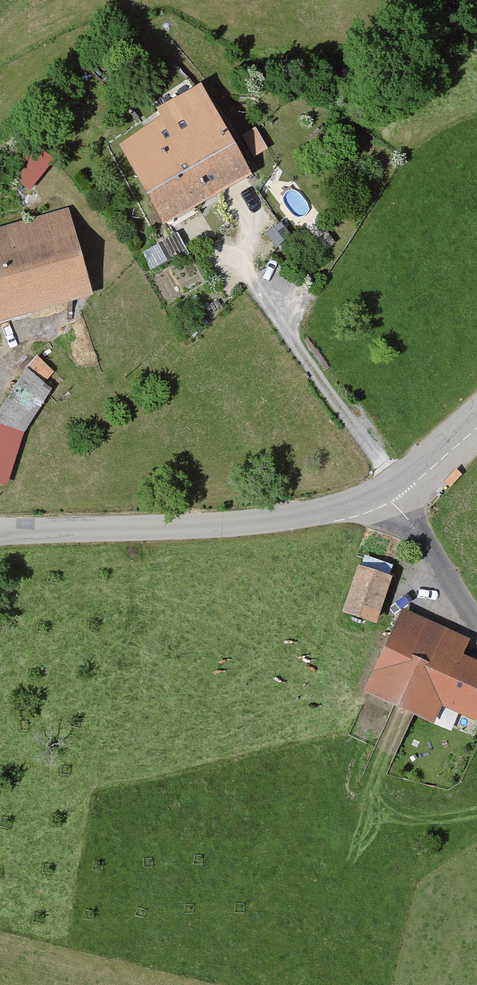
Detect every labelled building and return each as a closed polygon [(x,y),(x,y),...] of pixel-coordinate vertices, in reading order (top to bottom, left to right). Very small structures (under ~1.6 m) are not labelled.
[(167,123),(124,148),(166,221),(247,174),(198,89),(160,111),(167,123)] [(256,127),(244,132),(255,153),(266,147),(256,127)] [(36,146),(12,172),(30,188),(53,162),(36,146)] [(88,294),(65,213),(0,231),(0,319),(88,294)] [(0,412),(0,429),(22,436),(51,389),(26,371),(0,412)] [(6,484),(22,436),(0,429),(0,482),(6,484)] [(394,576),(361,564),(344,611),(377,623),(394,576)] [(403,608),(367,692),(435,721),(442,704),(476,719),(476,659),(463,653),(471,636),(403,608)]
